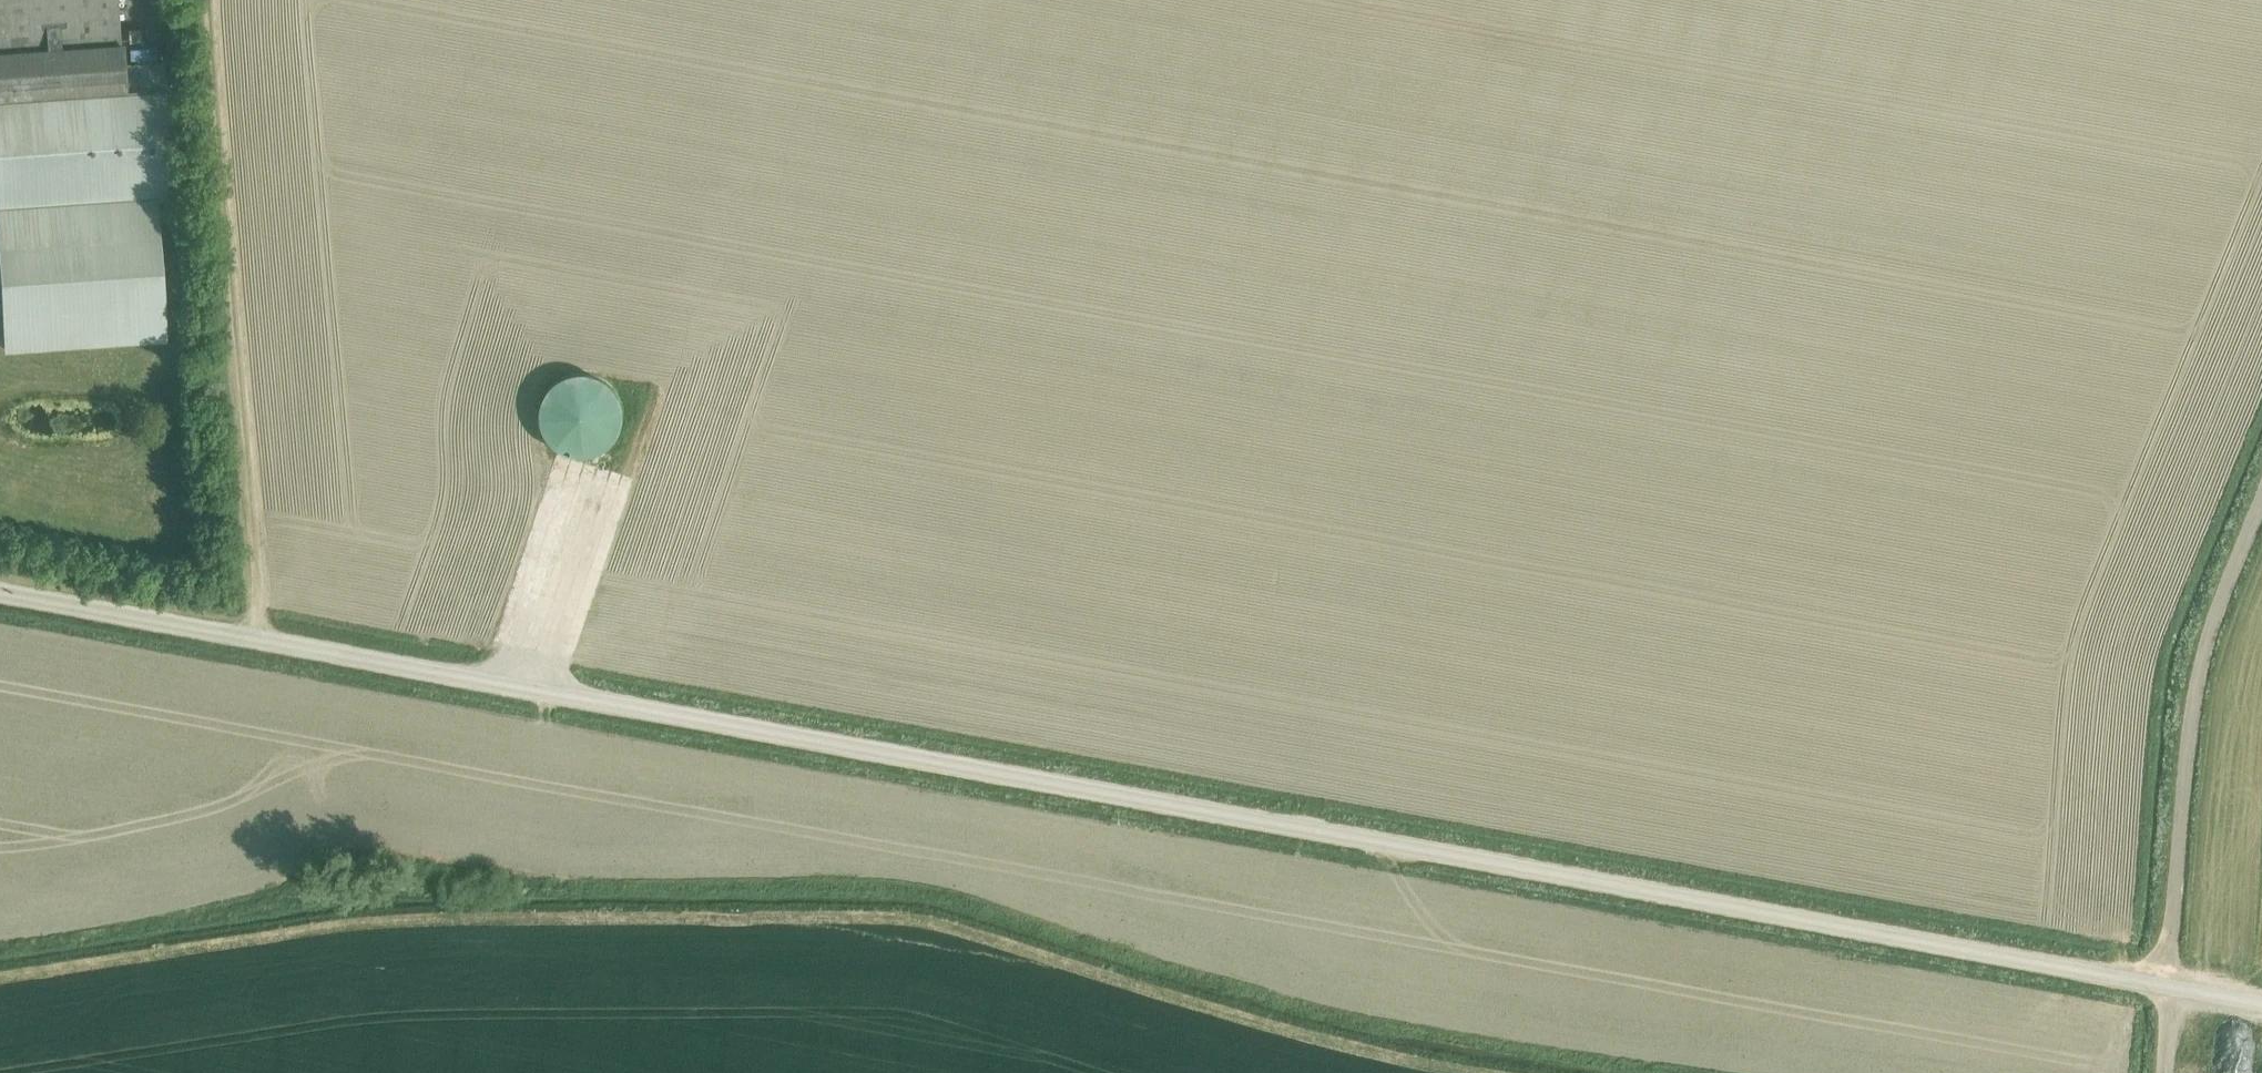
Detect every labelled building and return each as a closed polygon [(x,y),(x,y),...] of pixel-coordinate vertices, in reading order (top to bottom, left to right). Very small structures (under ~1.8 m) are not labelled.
[(1,262),(6,350),(164,338),(154,199),(176,197),(168,87),(165,88),(163,60),(121,63),(119,39),(117,0),(0,0),(0,248),(1,262)] [(588,374),(576,374),(565,377),(555,383),(548,391),(543,402),(541,413),(542,424),(546,435),(553,444),(563,451),(574,454),(585,455),(596,452),(606,446),(614,438),(620,427),(622,416),(620,404),(616,393),(609,384),(599,378),(588,374)]
